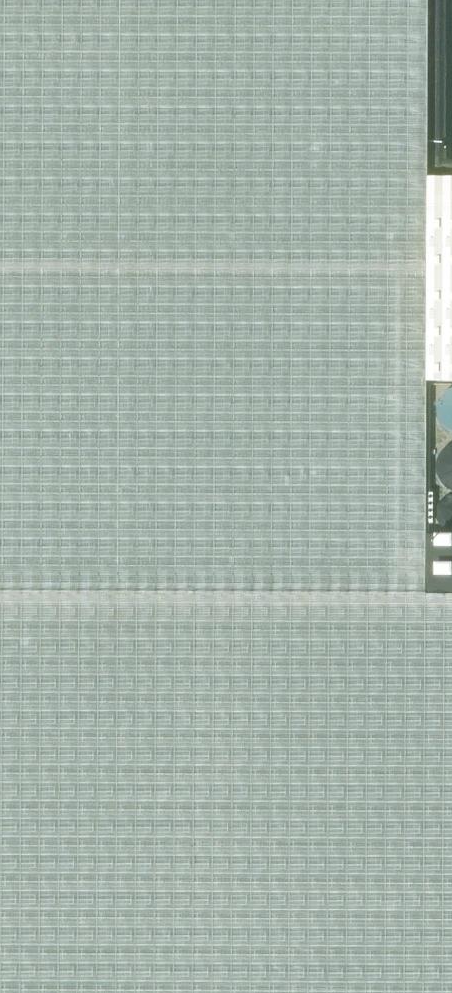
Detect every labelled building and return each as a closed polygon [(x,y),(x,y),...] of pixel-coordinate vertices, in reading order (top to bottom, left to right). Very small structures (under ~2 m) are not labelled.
[(423,382),(422,178),(421,0),(0,0),(0,992),(451,992),(451,595),(425,595),(423,440),(423,382)] [(422,178),(423,382),(451,382),(451,178),(422,178)] [(428,534),(428,583),(449,583),(450,534),(428,534)]
